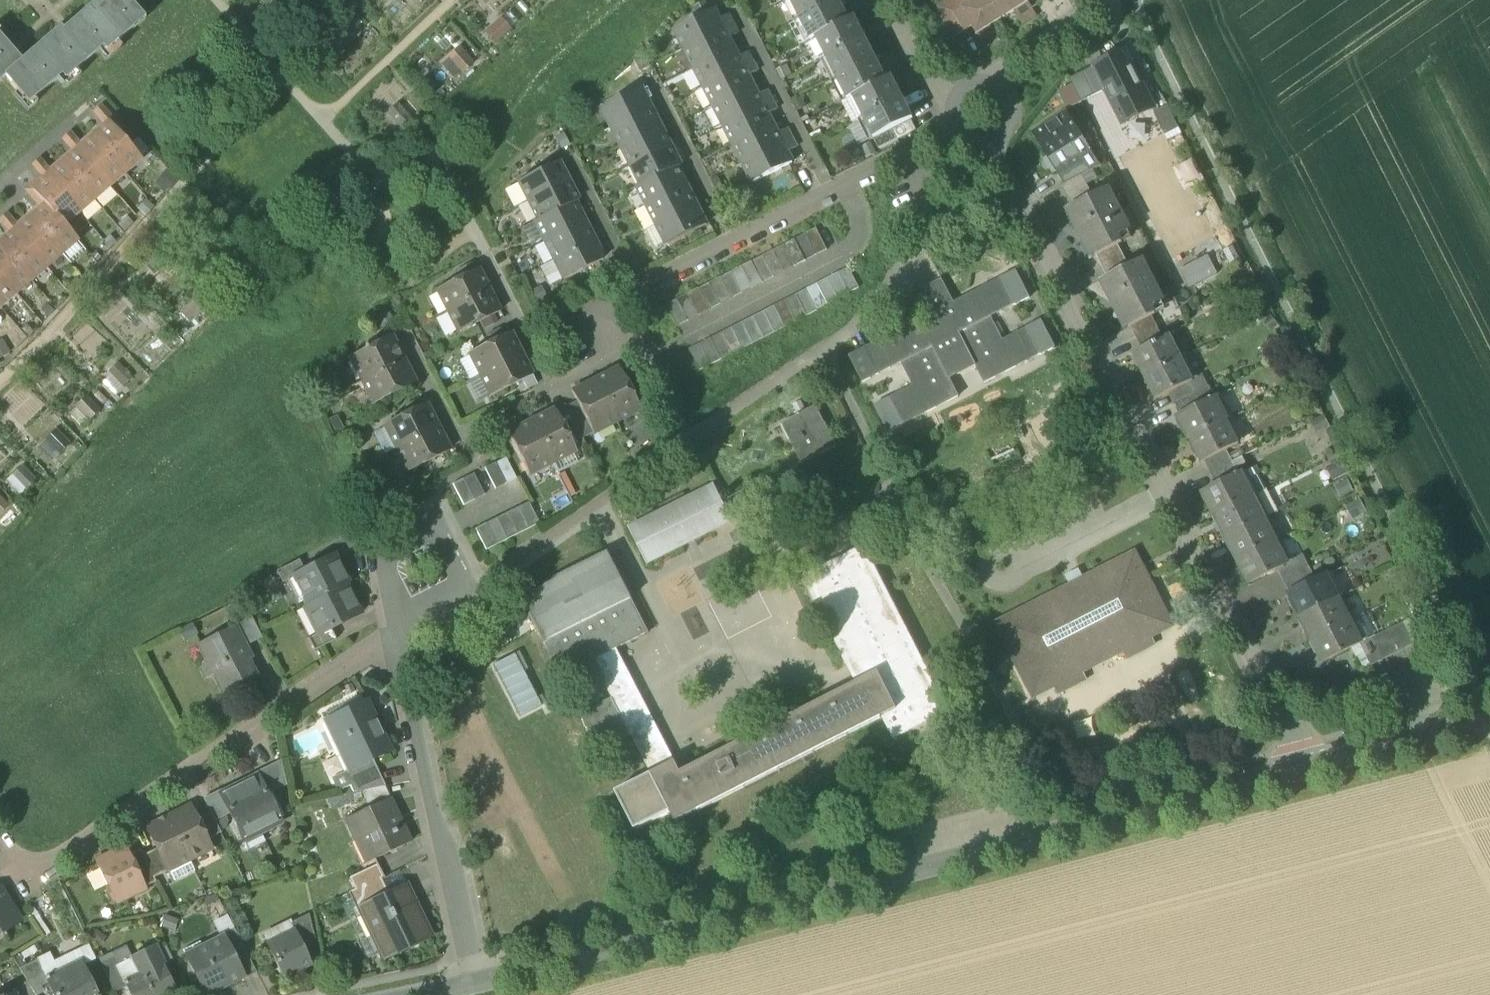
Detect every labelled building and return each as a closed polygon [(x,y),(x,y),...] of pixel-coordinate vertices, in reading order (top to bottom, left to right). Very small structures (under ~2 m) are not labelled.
[(22,61),(0,37),(0,82),(7,75),(13,82),(11,84),(19,93),(21,91),(30,101),(60,76),(63,79),(101,47),(105,52),(132,29),(128,25),(140,15),(127,0),(97,0),(62,30),(60,28),(22,61)] [(827,6),(824,0),(790,0),(800,20),(827,6)] [(839,0),(827,6),(832,17),(839,14),(844,22),(849,19),(839,0)] [(1003,18),(992,0),(942,0),(934,5),(954,37),(964,31),(965,30),(964,27),(970,23),(973,27),(977,34),(991,26),(1003,18)] [(1003,18),(1015,11),(1028,2),(1027,0),(992,0),(1003,18)] [(1038,17),(1033,9),(1028,2),(1015,11),(1019,18),(1024,26),(1038,17)] [(850,21),(849,19),(844,22),(839,14),(832,17),(827,6),(800,20),(810,41),(816,38),(850,21)] [(675,29),(686,49),(734,25),(729,15),(726,17),(725,21),(720,19),(715,9),(675,29)] [(488,29),(495,40),(514,28),(507,17),(488,29)] [(816,38),(826,59),(865,39),(865,38),(853,44),(848,34),(855,30),(850,22),(856,19),(855,18),(850,21),(816,38)] [(865,38),(856,19),(850,22),(855,30),(848,34),(853,44),(865,38)] [(970,23),(964,27),(965,30),(964,31),(965,32),(973,27),(970,23)] [(739,34),(734,25),(686,49),(686,50),(689,49),(697,65),(695,67),(695,68),(734,48),(730,39),(731,34),(735,35),(739,34)] [(999,40),(995,33),(991,26),(977,34),(981,41),(985,48),(999,40)] [(837,79),(864,66),(859,54),(865,51),(861,43),(866,40),(865,39),(826,59),(837,79)] [(876,59),(866,40),(861,43),(865,51),(859,54),(864,66),(876,59)] [(739,58),(734,48),(695,68),(705,87),(753,63),(748,53),(745,55),(744,59),(739,58)] [(686,50),(695,67),(697,65),(689,49),(686,50)] [(640,72),(653,66),(646,52),(633,58),(640,72)] [(1108,89),(1124,122),(1153,108),(1125,52),(1097,67),(1108,89)] [(876,59),(864,66),(869,76),(876,73),(881,81),(886,79),(876,59)] [(758,72),(753,63),(705,87),(714,106),(754,86),(749,77),(751,72),(755,74),(758,72)] [(886,80),(886,79),(881,81),(876,73),(869,76),(864,66),(837,79),(847,100),(853,97),(886,80)] [(1082,102),(1090,97),(1095,95),(1108,89),(1097,67),(1084,73),(1070,80),(1073,85),(1082,102)] [(863,118),(890,104),(885,93),(891,90),(887,81),(893,79),(892,77),(886,80),(853,97),(863,117),(863,118)] [(847,100),(837,79),(826,85),(837,105),(842,103),(847,100)] [(902,98),(893,79),(887,81),(891,90),(885,93),(890,104),(902,98)] [(1082,103),(1082,102),(1073,85),(1059,92),(1068,110),(1082,103)] [(759,96),(754,86),(714,106),(724,125),(772,101),(768,91),(765,93),(763,97),(759,96)] [(612,127),(613,128),(652,108),(642,88),(603,108),(603,110),(606,108),(615,125),(612,127)] [(853,97),(847,100),(842,103),(852,123),(863,117),(853,97)] [(902,98),(890,104),(896,115),(902,111),(907,120),(912,117),(902,98)] [(777,110),(772,101),(724,125),(734,144),(773,124),(768,115),(770,111),(774,112),(777,110)] [(913,119),(912,117),(907,120),(902,111),(896,115),(890,104),(863,118),(864,119),(874,138),(874,139),(893,130),(911,120),(913,119)] [(110,124),(117,133),(120,130),(100,106),(94,112),(104,124),(107,127),(110,124)] [(1168,106),(1154,113),(1165,136),(1179,129),(1168,106)] [(603,110),(612,127),(615,125),(606,108),(603,110)] [(662,127),(652,108),(613,128),(613,129),(616,127),(625,144),(622,146),(622,147),(662,127)] [(1033,133),(1049,158),(1083,136),(1066,111),(1033,133)] [(874,138),(864,119),(849,127),(859,146),(874,138)] [(911,120),(893,130),(898,139),(916,130),(911,120)] [(107,127),(94,138),(124,172),(139,158),(129,146),(117,133),(110,124),(107,127)] [(778,134),(773,124),(734,144),(734,145),(737,144),(746,161),(743,162),(744,163),(792,139),(787,130),(784,131),(783,135),(778,134)] [(613,129),(622,146),(625,144),(616,127),(613,129)] [(671,146),(662,127),(622,147),(623,148),(626,147),(634,163),(631,165),(632,166),(671,146)] [(879,149),(898,139),(893,130),(874,139),(879,149)] [(62,139),(73,151),(76,148),(79,145),(69,133),(66,136),(62,139)] [(1091,148),(1083,136),(1049,158),(1048,159),(1065,184),(1089,169),(1100,162),(1091,148)] [(108,185),(124,172),(94,138),(79,151),(108,185)] [(129,146),(139,158),(149,150),(139,138),(129,146)] [(797,148),(792,139),(744,163),(744,164),(747,163),(756,180),(753,182),(754,183),(793,163),(788,153),(790,149),(793,150),(797,148)] [(734,145),(743,162),(746,161),(737,144),(734,145)] [(681,165),(671,146),(632,166),(633,167),(635,166),(644,182),(641,184),(642,185),(677,167),(681,165)] [(623,148),(631,165),(634,163),(626,147),(623,148)] [(93,199),(108,185),(79,151),(63,164),(93,199)] [(32,165),(42,177),(45,174),(49,172),(38,160),(35,162),(32,165)] [(518,181),(529,201),(568,181),(558,161),(518,181)] [(744,164),(753,182),(756,180),(747,163),(744,164)] [(78,212),(93,199),(63,164),(48,177),(78,212)] [(633,167),(641,184),(644,182),(635,166),(633,167)] [(687,186),(677,167),(642,185),(638,187),(639,188),(642,186),(650,203),(647,205),(648,206),(687,186)] [(153,183),(165,193),(177,180),(166,169),(153,183)] [(1061,187),(1071,206),(1093,196),(1083,176),(1061,187)] [(62,225),(78,212),(48,177),(33,191),(46,206),(62,225)] [(529,201),(518,181),(504,188),(514,208),(529,201)] [(578,200),(568,181),(529,201),(538,220),(574,202),(578,200)] [(639,188),(647,205),(650,203),(642,186),(639,188)] [(697,205),(687,186),(648,206),(657,225),(697,205)] [(1070,207),(1095,255),(1097,255),(1117,244),(1122,242),(1119,235),(1130,230),(1108,188),(1093,196),(1071,206),(1070,207)] [(39,206),(42,209),(46,206),(33,191),(29,194),(39,206)] [(584,221),(574,202),(538,220),(535,222),(544,241),(584,221)] [(707,225),(697,205),(657,225),(658,226),(661,225),(669,241),(667,243),(667,245),(707,225)] [(75,240),(62,225),(46,206),(42,209),(31,219),(60,253),(75,240)] [(657,225),(648,206),(637,211),(647,230),(657,225)] [(9,232),(13,229),(16,226),(6,214),(2,217),(0,219),(0,221),(9,232)] [(45,266),(60,253),(31,219),(15,232),(45,266)] [(593,240),(584,221),(544,241),(554,260),(593,240)] [(544,241),(535,222),(521,229),(531,248),(533,246),(544,241)] [(657,225),(647,230),(656,248),(667,243),(669,241),(661,225),(658,226),(657,225)] [(817,229),(806,235),(817,256),(828,251),(817,230),(817,229)] [(30,280),(45,266),(15,232),(0,245),(30,280)] [(806,262),(817,256),(806,235),(795,240),(806,262)] [(75,240),(60,253),(70,265),(85,251),(75,240)] [(603,259),(593,240),(554,260),(564,279),(603,259)] [(784,246),(795,267),(806,262),(795,240),(784,246)] [(544,241),(533,246),(543,265),(554,260),(544,241)] [(1097,255),(1103,266),(1123,256),(1117,244),(1097,255)] [(30,280),(0,245),(0,246),(0,276),(14,293),(30,280)] [(784,246),(774,251),(785,272),(795,267),(784,246)] [(774,278),(785,272),(774,251),(763,256),(774,278)] [(764,283),(774,278),(763,256),(753,262),(764,283)] [(1129,267),(1123,256),(1103,266),(1108,277),(1129,267)] [(1219,279),(1209,259),(1178,273),(1188,294),(1219,279)] [(554,260),(543,265),(539,267),(549,287),(564,279),(554,260)] [(1105,279),(1130,327),(1132,326),(1152,316),(1156,314),(1152,308),(1163,302),(1142,260),(1129,267),(1108,277),(1105,279)] [(753,289),(764,283),(753,262),(742,267),(753,289)] [(742,294),(753,289),(742,267),(731,273),(742,294)] [(849,268),(839,274),(850,295),(860,289),(849,268)] [(437,290),(447,311),(489,290),(478,269),(437,290)] [(919,336),(913,325),(850,357),(863,383),(877,376),(901,363),(914,387),(889,400),(889,399),(875,406),(889,433),(903,426),(959,397),(950,380),(976,367),(985,384),(1041,355),(1041,356),(1055,348),(1041,321),(1027,328),(1028,329),(1003,341),(991,317),(1015,305),(1016,306),(1030,298),(1016,271),(1002,278),(1002,279),(954,304),(942,280),(907,298),(917,317),(930,310),(938,326),(919,336)] [(732,300),(742,294),(731,273),(721,278),(732,300)] [(839,300),(850,295),(839,274),(828,279),(839,300)] [(14,293),(0,276),(0,305),(14,293)] [(721,305),(732,300),(721,278),(710,284),(721,305)] [(828,305),(839,300),(828,279),(818,284),(828,305)] [(710,310),(721,305),(710,284),(699,289),(710,310)] [(807,290),(818,311),(828,305),(818,284),(807,290)] [(699,316),(710,310),(699,289),(688,295),(699,316)] [(500,311),(489,290),(447,311),(458,333),(500,311)] [(796,295),(807,316),(818,311),(807,290),(796,295)] [(689,321),(699,316),(688,295),(678,300),(689,321)] [(796,295),(786,301),(796,322),(807,316),(796,295)] [(678,327),(689,321),(678,300),(667,305),(667,306),(678,327)] [(786,301),(775,306),(786,327),(796,322),(786,301)] [(775,306),(764,312),(775,333),(786,327),(775,306)] [(764,338),(775,333),(764,312),(754,317),(764,338)] [(1132,326),(1143,348),(1163,338),(1152,316),(1132,326)] [(754,343),(764,338),(754,317),(743,322),(754,343)] [(743,349),(754,343),(743,322),(732,328),(743,349)] [(732,354),(743,349),(732,328),(722,333),(732,354)] [(469,355),(480,375),(521,354),(510,333),(469,354),(469,355)] [(721,360),(732,354),(722,333),(711,339),(721,360)] [(1132,353),(1144,377),(1182,357),(1170,334),(1163,338),(1143,348),(1141,349),(1132,353)] [(350,358),(362,381),(403,360),(391,337),(350,358)] [(12,352),(4,338),(0,340),(0,358),(12,352)] [(711,339),(700,344),(711,365),(721,360),(711,339)] [(700,371),(711,365),(700,344),(690,350),(700,371)] [(532,375),(521,354),(480,375),(490,396),(532,375)] [(468,381),(480,375),(469,355),(458,361),(468,381)] [(1194,381),(1182,357),(1144,377),(1156,400),(1170,393),(1191,382),(1194,381)] [(415,383),(403,360),(362,381),(374,404),(415,383)] [(120,363),(106,376),(119,390),(133,377),(120,363)] [(619,368),(595,380),(616,421),(640,410),(619,368)] [(480,375),(468,381),(465,383),(476,404),(490,396),(480,375)] [(593,433),(616,421),(595,380),(572,392),(577,401),(593,433)] [(1170,393),(1175,404),(1196,393),(1191,382),(1170,393)] [(1202,405),(1196,393),(1175,404),(1181,416),(1202,405)] [(1179,417),(1191,440),(1227,421),(1216,398),(1202,405),(1181,416),(1179,417)] [(84,400),(71,414),(85,427),(98,413),(84,400)] [(577,401),(566,406),(582,439),(593,433),(577,401)] [(385,427),(396,449),(437,428),(426,405),(385,426),(385,427)] [(586,446),(582,439),(566,406),(565,405),(554,410),(575,451),(586,446)] [(783,424),(802,463),(836,447),(816,407),(783,424)] [(554,410),(531,422),(552,463),(557,472),(577,462),(572,453),(575,451),(554,410)] [(1239,444),(1227,421),(1191,440),(1202,463),(1205,462),(1227,451),(1239,444)] [(529,475),(552,463),(531,422),(508,433),(529,475)] [(396,449),(385,427),(373,434),(384,455),(396,449)] [(449,451),(437,428),(396,449),(408,472),(449,451)] [(39,445),(53,460),(67,448),(53,433),(39,445)] [(1205,462),(1211,474),(1233,463),(1233,462),(1227,451),(1205,462)] [(1233,462),(1233,463),(1236,469),(1247,464),(1243,457),(1233,462)] [(506,458),(496,463),(506,484),(516,479),(506,458)] [(1343,459),(1325,468),(1333,482),(1351,473),(1343,459)] [(496,489),(506,484),(496,463),(495,462),(485,468),(496,489)] [(1236,469),(1233,463),(1211,474),(1217,485),(1239,474),(1236,469)] [(23,496),(39,481),(23,464),(7,480),(23,496)] [(1203,493),(1215,516),(1266,491),(1258,476),(1261,474),(1257,466),(1241,475),(1240,474),(1239,474),(1217,485),(1203,493)] [(474,473),(463,479),(474,500),(485,495),(474,473)] [(464,505),(474,500),(463,479),(453,484),(464,505)] [(1348,479),(1334,486),(1341,499),(1354,492),(1348,479)] [(729,510),(731,513),(767,495),(765,491),(761,483),(725,501),(729,510)] [(382,506),(392,501),(384,486),(373,492),(382,506)] [(634,529),(650,561),(728,521),(720,504),(712,489),(634,529)] [(1267,490),(1266,491),(1215,516),(1226,539),(1264,520),(1279,513),(1267,490)] [(10,505),(0,494),(0,514),(10,505)] [(1367,513),(1360,499),(1345,507),(1352,521),(1367,513)] [(529,501),(518,507),(529,528),(540,523),(539,521),(529,501)] [(518,534),(529,528),(518,507),(507,512),(518,534)] [(508,539),(518,534),(507,512),(497,518),(508,539)] [(497,545),(508,539),(497,518),(486,523),(497,545)] [(1275,542),(1264,520),(1226,539),(1238,561),(1275,542)] [(486,550),(497,545),(486,523),(475,529),(485,548),(486,550)] [(1285,562),(1275,542),(1238,561),(1249,584),(1277,570),(1287,565),(1285,562)] [(850,671),(856,684),(879,672),(898,709),(882,717),(894,740),(913,731),(949,712),(864,546),(802,578),(850,671)] [(542,644),(543,644),(561,678),(594,661),(617,649),(649,633),(631,599),(632,599),(609,553),(519,599),(542,644)] [(996,624),(1033,698),(1055,687),(1059,694),(1086,680),(1082,673),(1123,652),(1127,659),(1155,645),(1151,638),(1172,627),(1135,553),(1085,579),(1086,580),(1078,584),(1070,588),(1069,587),(996,624)] [(1277,570),(1284,582),(1310,569),(1302,553),(1285,562),(1287,565),(1277,570)] [(292,578),(306,606),(346,585),(349,584),(334,556),(304,571),(291,577),(292,578)] [(277,571),(282,583),(292,578),(291,577),(304,571),(299,560),(277,571)] [(1316,580),(1310,569),(1284,582),(1290,594),(1316,580)] [(1288,595),(1300,618),(1337,599),(1325,576),(1316,580),(1290,594),(1288,595)] [(361,614),(346,585),(306,606),(303,607),(317,634),(318,636),(331,629),(361,614)] [(1349,622),(1337,599),(1300,618),(1311,641),(1349,622)] [(235,629),(245,648),(262,639),(258,631),(248,611),(229,621),(233,629),(235,629)] [(1365,614),(1349,622),(1360,645),(1371,640),(1376,637),(1365,614)] [(1414,618),(1403,623),(1414,645),(1425,640),(1414,618)] [(1360,645),(1349,622),(1311,641),(1323,664),(1351,650),(1360,645)] [(192,623),(179,630),(185,642),(199,635),(192,623)] [(1403,650),(1414,645),(1403,623),(1392,629),(1403,650)] [(220,686),(223,693),(235,688),(255,677),(241,649),(245,648),(235,629),(233,629),(200,647),(205,658),(202,669),(206,678),(214,674),(220,686)] [(308,639),(314,651),(336,640),(331,629),(318,636),(317,634),(308,639)] [(1393,656),(1403,650),(1392,629),(1382,634),(1393,656)] [(1382,661),(1393,656),(1382,634),(1376,637),(1371,640),(1382,661)] [(1371,667),(1382,661),(1371,640),(1360,645),(1371,665),(1371,667)] [(1360,645),(1351,650),(1356,659),(1358,658),(1363,669),(1371,665),(1360,645)] [(675,762),(617,649),(594,661),(613,699),(632,736),(651,774),(675,762)] [(493,665),(497,674),(519,663),(514,654),(493,665)] [(497,674),(502,682),(523,671),(519,663),(497,674)] [(502,682),(506,691),(527,680),(523,671),(502,682)] [(675,762),(651,774),(671,812),(676,822),(882,717),(898,709),(879,672),(856,684),(681,773),(675,762)] [(506,691),(511,700),(532,689),(527,680),(506,691)] [(511,700),(515,708),(536,697),(532,689),(511,700)] [(324,711),(329,722),(346,714),(344,711),(365,701),(361,694),(324,711)] [(515,708),(520,717),(541,706),(536,697),(515,708)] [(581,715),(600,752),(632,736),(613,699),(581,715)] [(351,768),(353,772),(374,762),(388,755),(379,737),(378,738),(374,729),(377,727),(365,701),(344,711),(346,714),(329,722),(351,768)] [(520,717),(524,726),(545,715),(541,706),(520,717)] [(529,734),(533,743),(554,732),(550,723),(529,734)] [(533,743),(537,751),(559,741),(554,732),(533,743)] [(542,760),(546,769),(567,758),(563,749),(542,760)] [(269,791),(270,793),(286,786),(281,761),(261,770),(264,774),(267,781),(265,782),(269,791)] [(353,793),(360,791),(379,787),(375,768),(376,768),(374,762),(353,772),(351,768),(343,772),(350,786),(353,793)] [(379,787),(385,786),(376,768),(375,768),(379,787)] [(350,786),(343,772),(331,778),(337,792),(350,786)] [(262,776),(258,778),(266,793),(269,791),(265,782),(267,781),(264,774),(261,775),(262,776)] [(671,812),(651,774),(616,792),(635,830),(671,812)] [(555,786),(560,795),(581,784),(576,775),(555,786)] [(280,821),(266,793),(258,778),(257,777),(237,787),(260,831),(280,821)] [(385,786),(379,787),(360,791),(368,808),(388,798),(389,800),(392,799),(385,786)] [(243,840),(260,831),(237,787),(220,795),(221,797),(217,799),(225,814),(229,812),(243,840)] [(203,799),(210,812),(214,821),(226,816),(225,814),(217,799),(214,793),(203,799)] [(362,836),(372,859),(373,858),(409,842),(389,800),(388,798),(368,808),(345,819),(351,840),(362,836)] [(168,817),(168,819),(189,860),(211,849),(206,840),(196,819),(190,806),(168,817)] [(220,833),(214,821),(210,812),(196,819),(206,840),(220,833)] [(167,871),(169,870),(189,860),(168,819),(159,824),(158,822),(146,828),(156,849),(167,871)] [(265,843),(260,831),(243,840),(248,851),(265,843)] [(365,862),(372,859),(362,836),(351,840),(365,862)] [(115,902),(116,904),(146,889),(145,887),(129,855),(125,847),(116,851),(117,852),(96,862),(107,887),(105,888),(113,903),(115,902)] [(156,882),(154,878),(143,856),(139,849),(129,855),(145,887),(156,882)] [(156,849),(143,856),(154,878),(167,871),(156,849)] [(195,870),(189,860),(169,870),(174,881),(195,870)] [(349,877),(356,891),(379,880),(384,877),(377,864),(376,864),(349,877)] [(385,893),(405,884),(399,870),(384,877),(379,880),(385,893)] [(385,893),(379,880),(356,891),(349,894),(352,900),(359,915),(365,912),(362,904),(385,893)] [(384,950),(385,952),(428,931),(405,884),(385,893),(362,904),(365,912),(384,950)] [(0,927),(3,932),(20,922),(0,889),(0,927)] [(367,958),(384,950),(365,912),(359,915),(352,900),(342,905),(367,958)] [(296,930),(303,944),(314,939),(308,914),(291,923),(295,931),(296,930)] [(178,920),(165,915),(160,926),(173,931),(178,920)] [(221,934),(234,928),(227,915),(212,922),(220,937),(222,936),(221,934)] [(295,931),(291,923),(289,920),(263,933),(269,944),(295,931)] [(255,971),(247,955),(234,928),(221,934),(222,936),(223,935),(236,961),(244,977),(255,971)] [(268,945),(284,977),(312,963),(303,944),(296,930),(295,931),(269,944),(268,945)] [(201,972),(211,993),(244,977),(236,961),(223,935),(222,936),(220,937),(202,946),(206,953),(189,962),(196,975),(201,972)] [(166,944),(156,949),(163,964),(174,959),(166,944)] [(36,959),(37,961),(46,978),(48,977),(49,980),(82,963),(83,966),(95,959),(88,945),(54,961),(49,953),(36,959)] [(99,959),(101,964),(113,959),(116,966),(133,958),(133,957),(127,945),(99,959)] [(131,994),(170,994),(177,991),(163,964),(156,949),(154,946),(133,957),(133,958),(142,976),(126,984),(127,987),(131,994)] [(206,953),(202,946),(185,954),(189,962),(206,953)] [(142,976),(133,958),(116,966),(126,984),(142,976)] [(100,965),(114,993),(127,987),(126,984),(116,966),(113,959),(101,964),(100,965)] [(35,994),(39,994),(51,989),(47,981),(49,980),(48,977),(46,978),(37,961),(19,970),(27,982),(35,994)] [(54,994),(98,994),(83,966),(82,963),(49,980),(47,981),(51,989),(54,994)] [(196,975),(205,994),(206,994),(211,993),(201,972),(196,975)] [(16,994),(35,994),(27,982),(15,990),(16,994)]
